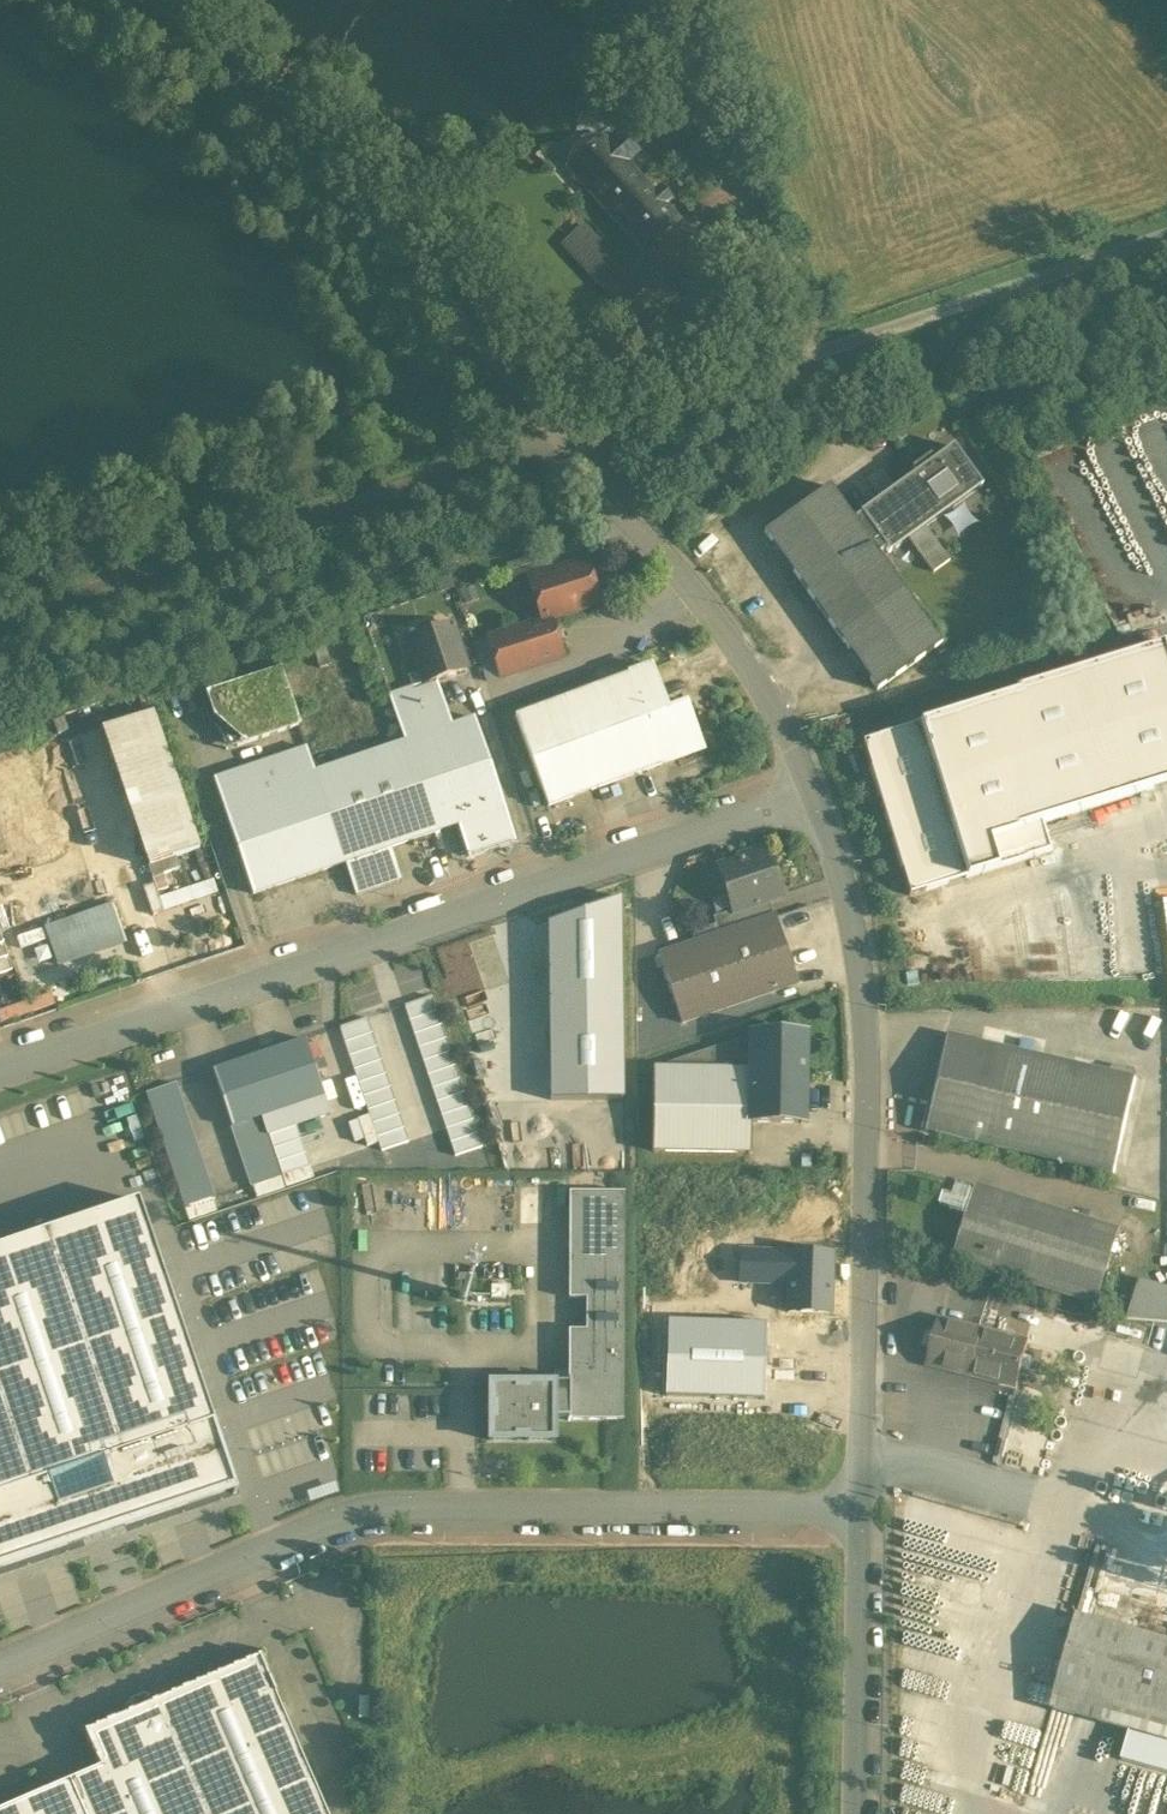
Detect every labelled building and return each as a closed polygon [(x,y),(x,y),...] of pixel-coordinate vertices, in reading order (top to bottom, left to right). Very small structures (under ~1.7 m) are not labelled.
[(676,221),(623,162),(634,152),(621,138),(609,148),(600,138),(591,138),(582,142),(575,148),(570,157),(569,166),(645,249),(676,221)] [(622,273),(580,229),(564,244),(615,298),(631,283),(622,273)] [(673,290),(642,256),(622,273),(631,283),(615,298),(637,322),(673,290)] [(917,473),(861,513),(862,514),(853,520),(877,554),(886,547),(889,552),(981,486),(953,447),(933,461),(930,456),(913,468),(917,473)] [(853,520),(829,486),(765,532),(878,690),(942,644),(877,554),(853,520)] [(550,558),(508,572),(512,587),(529,581),(529,580),(554,571),(550,558)] [(554,571),(529,580),(529,581),(541,619),(551,616),(552,618),(599,603),(589,571),(580,574),(577,564),(554,571)] [(541,619),(487,637),(500,678),(564,657),(552,618),(551,616),(541,619)] [(451,624),(408,638),(423,683),(424,684),(437,680),(467,669),(451,624)] [(862,742),(910,895),(1054,851),(1046,823),(1165,786),(1166,786),(1166,648),(862,742)] [(685,704),(667,711),(664,701),(652,667),(628,676),(661,766),(702,750),(685,704)] [(280,671),(207,696),(219,731),(238,746),(299,726),(280,671)] [(628,676),(515,717),(549,807),(661,766),(628,676)] [(452,725),(425,734),(416,708),(443,699),(437,680),(424,684),(423,683),(389,695),(405,741),(406,741),(437,832),(458,825),(469,856),(517,840),(475,718),(452,725)] [(443,699),(416,708),(425,734),(452,725),(443,699)] [(199,849),(153,713),(103,729),(149,866),(199,849)] [(356,731),(308,744),(314,766),(362,753),(356,731)] [(405,741),(315,772),(346,863),(391,848),(437,832),(406,741),(405,741)] [(306,747),(238,771),(248,802),(225,810),(254,894),(346,863),(315,772),(306,747)] [(238,771),(214,779),(225,810),(248,802),(238,771)] [(391,848),(346,863),(356,895),(402,879),(391,848)] [(760,849),(740,856),(741,859),(720,867),(721,869),(718,870),(725,891),(728,890),(735,910),(735,911),(769,900),(779,896),(773,880),(776,879),(772,866),(766,868),(760,849)] [(624,1098),(620,898),(548,923),(550,1099),(624,1098)] [(769,900),(735,911),(735,910),(714,917),(719,934),(774,915),(769,900)] [(112,905),(46,928),(58,962),(85,952),(87,955),(98,951),(96,948),(124,938),(112,905)] [(719,934),(660,954),(683,1022),(797,984),(774,915),(719,934)] [(4,943),(0,945),(0,960),(8,957),(4,943)] [(8,957),(0,960),(0,975),(13,970),(8,957)] [(483,1147),(432,996),(405,1005),(456,1156),(483,1147)] [(368,1018),(340,1027),(382,1151),(410,1141),(368,1018)] [(1137,1078),(947,1034),(925,1130),(1115,1174),(1137,1078)] [(751,1035),(654,1068),(652,1151),(751,1153),(751,1122),(750,1122),(751,1035)] [(803,1036),(751,1035),(750,1122),(751,1122),(802,1123),(803,1036)] [(213,1070),(232,1127),(261,1117),(325,1096),(306,1039),(213,1070)] [(164,1087),(147,1093),(186,1209),(215,1199),(175,1083),(164,1087)] [(332,1114),(325,1096),(261,1117),(268,1136),(270,1135),(297,1126),(332,1114)] [(261,1117),(232,1127),(252,1186),(281,1176),(268,1136),(261,1117)] [(297,1126),(270,1135),(284,1176),(311,1166),(297,1126)] [(1003,1196),(979,1188),(957,1259),(981,1266),(1003,1196)] [(625,1193),(569,1193),(569,1231),(569,1299),(586,1299),(586,1331),(569,1331),(568,1369),(568,1384),(568,1419),(568,1422),(570,1422),(570,1421),(623,1421),(625,1193)] [(1118,1232),(1003,1196),(981,1266),(1096,1302),(1118,1232)] [(148,1228),(138,1201),(0,1248),(0,1279),(148,1228)] [(148,1228),(0,1279),(0,1494),(214,1423),(150,1235),(148,1228)] [(790,1254),(740,1253),(740,1282),(790,1283),(790,1254)] [(831,1255),(790,1254),(790,1283),(789,1312),(829,1313),(831,1255)] [(1140,1278),(1128,1318),(1166,1322),(1166,1286),(1140,1278)] [(984,1331),(940,1320),(940,1319),(939,1319),(928,1364),(929,1364),(973,1375),(984,1331)] [(763,1399),(765,1324),(667,1321),(665,1396),(763,1399)] [(1027,1342),(984,1331),(973,1375),(1016,1386),(1018,1387),(1029,1342),(1028,1341),(1027,1342)] [(554,1384),(526,1384),(526,1387),(518,1387),(518,1384),(490,1383),(489,1390),(489,1406),(493,1406),(493,1418),(489,1418),(489,1441),(518,1441),(518,1437),(525,1437),(525,1441),(554,1441),(554,1419),(568,1419),(568,1384),(554,1384)] [(0,1494),(0,1573),(238,1493),(214,1423),(0,1494)] [(1077,1616),(1058,1685),(1052,1708),(1166,1740),(1166,1641),(1077,1616)] [(0,1811),(0,1813),(326,1813),(275,1695),(277,1694),(270,1679),(269,1679),(266,1672),(267,1672),(260,1656),(257,1658),(257,1659),(251,1661),(250,1660),(244,1663),(245,1664),(238,1667),(238,1666),(232,1668),(233,1669),(220,1675),(219,1674),(216,1675),(216,1676),(210,1679),(209,1678),(205,1680),(206,1681),(199,1684),(199,1683),(194,1684),(195,1686),(188,1688),(188,1687),(181,1690),(181,1691),(175,1694),(174,1693),(170,1695),(170,1696),(158,1702),(157,1701),(151,1703),(151,1704),(133,1712),(133,1711),(127,1714),(128,1715),(115,1720),(114,1719),(105,1723),(106,1724),(99,1727),(99,1726),(95,1727),(95,1729),(89,1731),(88,1730),(84,1732),(91,1748),(92,1748),(96,1757),(95,1758),(97,1763),(99,1762),(101,1767),(0,1811)]
